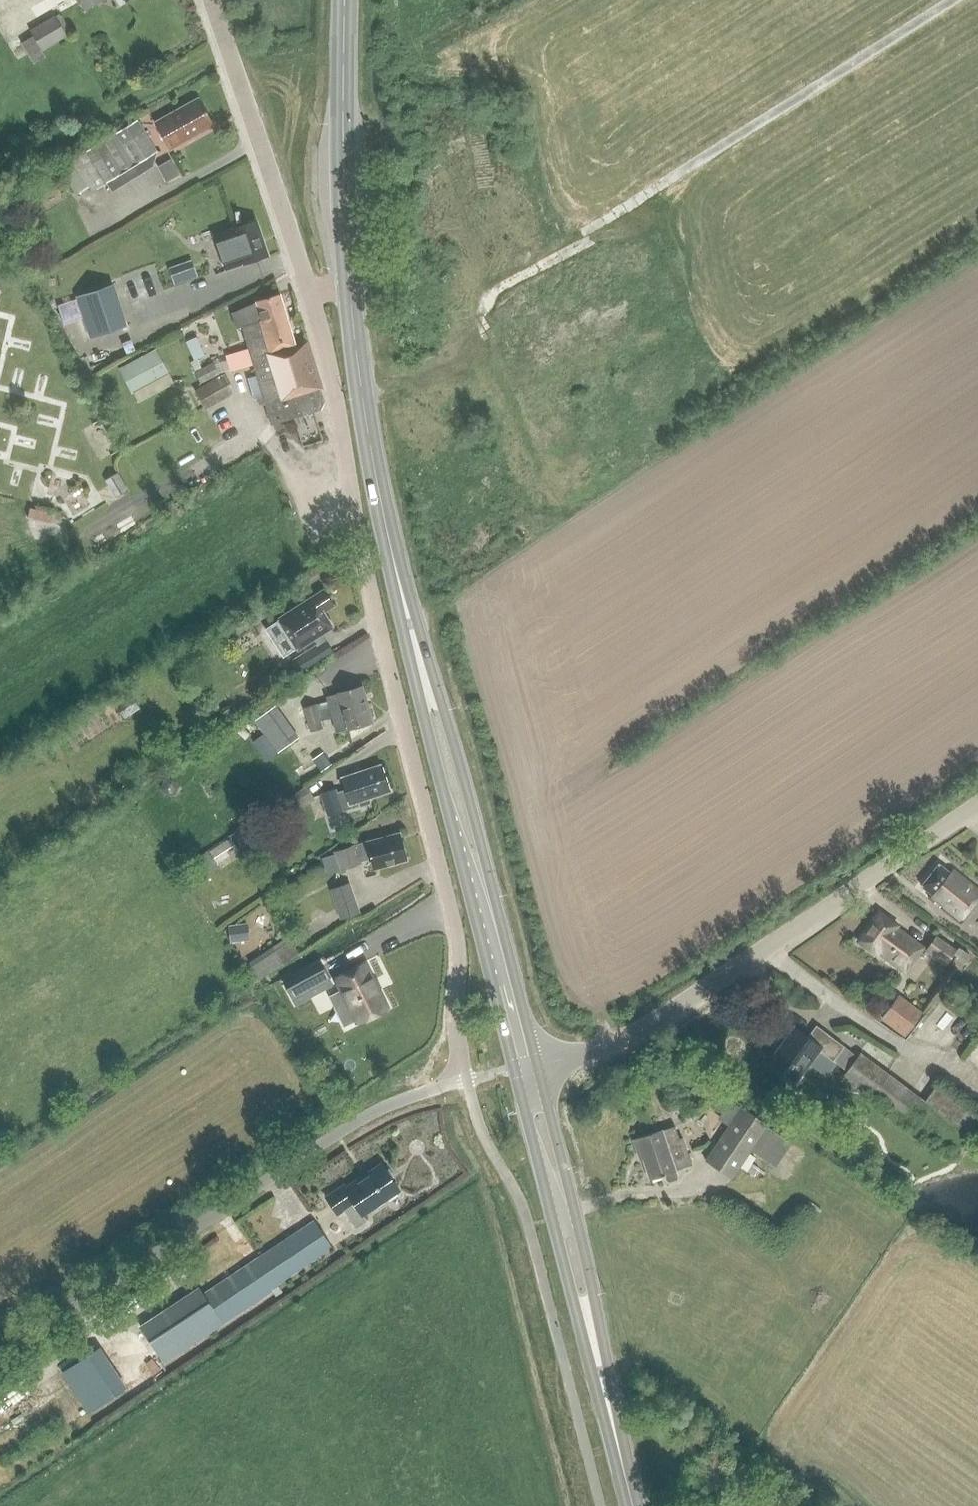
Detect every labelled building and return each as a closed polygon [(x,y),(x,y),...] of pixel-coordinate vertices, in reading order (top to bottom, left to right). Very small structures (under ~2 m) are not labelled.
[(84,10),(102,0),(78,0),(84,10)] [(67,36),(56,16),(30,30),(42,51),(67,36)] [(155,122),(170,149),(213,125),(198,98),(155,122)] [(73,159),(92,191),(157,151),(137,119),(73,159)] [(179,175),(171,159),(158,166),(166,182),(179,175)] [(267,255),(256,221),(232,229),(214,235),(226,269),(244,263),(267,255)] [(128,326),(113,283),(76,295),(90,339),(128,326)] [(256,301),(257,302),(232,312),(237,327),(243,325),(251,354),(227,361),(228,369),(254,364),(271,422),(319,408),(317,401),(323,400),(320,389),(323,388),(309,340),(295,344),(280,294),(256,301)] [(118,369),(132,394),(169,374),(155,348),(118,369)] [(195,371),(201,384),(219,374),(212,363),(195,371)] [(225,373),(194,390),(196,393),(193,395),(196,402),(200,400),(205,411),(235,393),(225,373)] [(59,523),(62,513),(40,504),(36,515),(59,523)] [(298,649),(333,627),(323,612),(333,605),(324,590),(279,618),(298,649)] [(300,674),(334,653),(326,640),(292,661),(300,674)] [(318,711),(316,704),(304,707),(310,730),(322,727),(320,720),(331,717),(335,732),(347,728),(347,729),(371,722),(361,687),(338,693),(338,694),(326,697),(329,708),(318,711)] [(135,702),(137,701),(130,691),(112,702),(118,713),(120,712),(135,702)] [(282,704),(259,720),(283,753),(306,736),(282,704)] [(329,752),(318,759),(326,771),(337,764),(329,752)] [(337,793),(335,788),(320,793),(327,816),(351,808),(350,805),(390,792),(381,765),(340,778),(344,791),(337,793)] [(163,781),(159,789),(164,796),(173,795),(176,788),(172,780),(163,781)] [(284,800),(273,807),(280,817),(291,810),(284,800)] [(255,819),(238,837),(246,845),(264,828),(255,819)] [(235,835),(214,852),(223,864),(245,847),(235,835)] [(380,840),(379,838),(367,841),(367,842),(355,845),(333,851),(339,869),(361,863),(360,861),(371,859),(373,868),(406,859),(400,835),(380,840)] [(938,864),(921,886),(931,894),(928,898),(960,923),(977,901),(977,890),(951,868),(948,872),(938,864)] [(356,902),(350,883),(330,889),(336,908),(356,902)] [(896,927),(897,926),(879,913),(858,942),(876,955),(877,953),(905,972),(924,947),(896,927)] [(231,943),(241,942),(238,925),(229,926),(231,943)] [(299,954),(287,937),(248,963),(260,980),(299,954)] [(956,951),(936,937),(926,951),(946,964),(956,951)] [(321,964),(285,983),(295,1003),(331,984),(321,964)] [(357,1019),(358,1021),(386,1007),(365,965),(337,979),(342,990),(330,996),(336,1009),(349,1003),(357,1019)] [(923,1012),(899,994),(881,1019),(905,1037),(923,1012)] [(349,1003),(336,1009),(344,1026),(354,1021),(357,1019),(349,1003)] [(794,1028),(766,1067),(792,1086),(819,1050),(846,1071),(843,1076),(912,1128),(929,1105),(860,1053),(857,1057),(815,1026),(807,1037),(794,1028)] [(688,1094),(698,1101),(708,1087),(698,1080),(688,1094)] [(942,1089),(923,1115),(912,1130),(953,1158),(977,1121),(977,1115),(964,1105),(942,1089)] [(741,1108),(705,1161),(732,1179),(751,1150),(775,1167),(792,1143),(767,1126),(741,1108)] [(638,1154),(640,1153),(649,1180),(661,1176),(661,1178),(665,1177),(666,1180),(669,1182),(676,1180),(678,1177),(676,1171),(692,1165),(683,1138),(679,1139),(675,1127),(662,1131),(633,1140),(638,1154)] [(363,1215),(400,1190),(382,1164),(344,1189),(354,1203),(344,1210),(357,1228),(367,1221),(363,1215)] [(198,1289),(140,1328),(165,1364),(222,1325),(272,1291),(270,1288),(332,1247),(314,1220),(203,1295),(198,1289)] [(85,1409),(122,1383),(93,1343),(56,1369),(85,1409)]
